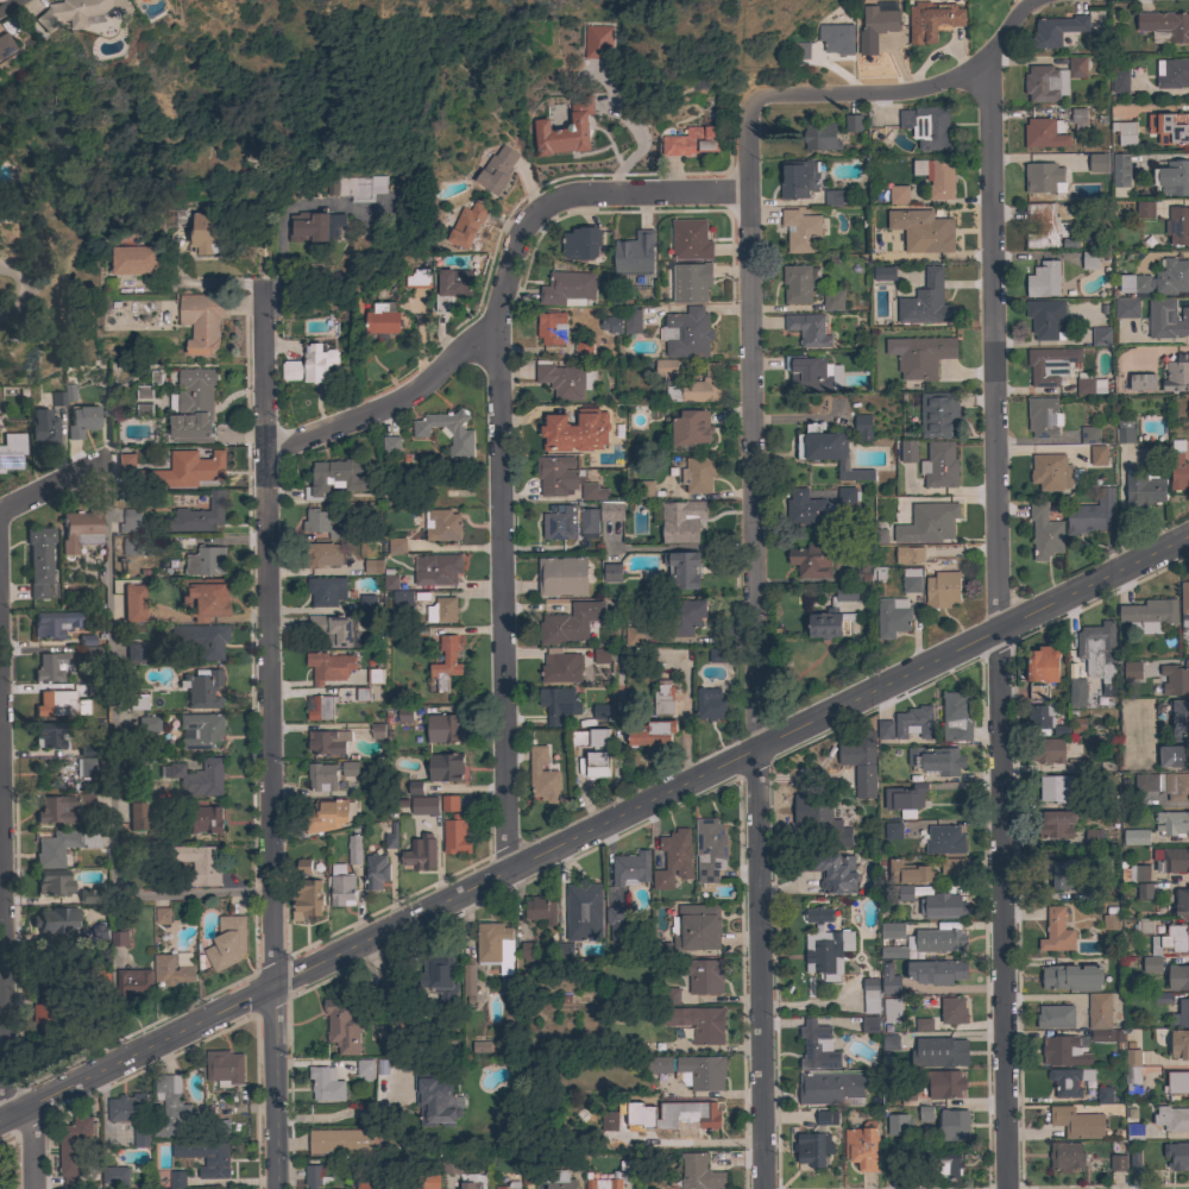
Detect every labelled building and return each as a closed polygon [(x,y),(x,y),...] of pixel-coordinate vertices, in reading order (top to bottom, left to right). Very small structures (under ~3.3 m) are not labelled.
[(63,2),(62,0),(127,0),(133,7),(122,17),(122,15),(118,19),(112,13),(117,8),(114,6),(103,14),(105,21),(88,24),(88,27),(71,29),(70,20),(57,21),(44,33),(32,19),(49,5),(63,2)] [(914,6),(914,2),(930,1),(930,4),(956,4),(956,8),(964,8),(964,26),(950,26),(950,25),(937,25),(937,44),(925,44),(925,43),(923,43),(923,45),(910,45),(910,26),(908,26),(908,6),(914,6)] [(900,31),(886,31),(886,33),(877,33),(877,46),(872,46),(872,48),(864,48),(864,46),(858,46),(858,31),(862,31),(862,26),(863,26),(863,14),(862,14),(862,6),(876,6),(876,2),(888,2),(889,11),(900,11),(900,31)] [(1172,13),(1188,13),(1188,23),(1188,42),(1171,42),(1171,33),(1169,33),(1169,30),(1137,31),(1137,13),(1172,12),(1172,13)] [(1061,32),(1061,48),(1033,49),(1033,44),(1028,44),(1028,37),(1032,37),(1032,33),(1034,33),(1034,23),(1036,23),(1036,19),(1072,18),(1072,15),(1088,15),(1089,31),(1061,32)] [(854,55),(837,56),(837,52),(823,52),(823,40),(817,42),(817,24),(854,24),(854,55)] [(609,28),(580,28),(579,59),(609,60),(609,28)] [(12,48),(0,55),(0,32),(2,31),(12,48)] [(792,59),(791,42),(809,42),(810,59),(792,59)] [(1068,77),(1068,57),(1084,57),(1084,58),(1089,58),(1089,68),(1086,69),(1086,77),(1068,77)] [(1188,77),(1188,86),(1179,86),(1179,88),(1156,88),(1156,59),(1188,59),(1188,77)] [(1058,95),(1058,101),(1028,102),(1028,94),(1024,94),(1024,74),(1028,74),(1027,65),(1052,65),(1052,69),(1058,69),(1058,70),(1068,70),(1068,95),(1058,95)] [(1111,68),(1128,68),(1128,93),(1112,93),(1111,68)] [(575,152),(575,150),(553,153),(553,155),(540,157),(539,150),(537,151),(535,132),(537,132),(536,122),(547,121),(548,131),(566,128),(566,127),(567,126),(568,124),(571,124),(570,112),(572,112),(572,103),(581,101),(581,97),(590,96),(591,112),(586,113),(591,150),(575,152)] [(948,107),(949,150),(918,150),(918,139),(912,139),(912,128),(899,128),(898,111),(914,109),(914,107),(948,107)] [(1074,130),(1074,122),(1070,124),(1070,108),(1086,108),(1086,115),(1090,115),(1090,130),(1074,130)] [(1187,124),(1188,124),(1188,144),(1158,144),(1157,133),(1147,133),(1147,114),(1187,113),(1187,124)] [(844,115),(861,114),(861,132),(844,132),(844,115)] [(1031,147),(1024,147),(1024,125),(1027,125),(1026,119),(1053,118),(1053,120),(1061,120),(1064,121),(1064,134),(1069,134),(1069,146),(1031,147)] [(1118,146),(1118,137),(1116,137),(1116,131),(1111,131),(1111,122),(1135,121),(1135,145),(1118,146)] [(805,150),(805,143),(804,143),(804,140),(800,140),(800,134),(803,133),(803,131),(804,131),(804,122),(835,122),(836,140),(839,140),(841,150),(805,150)] [(661,156),(661,136),(685,136),(685,127),(718,126),(718,141),(718,151),(698,152),(690,152),(690,156),(661,156)] [(493,156),(502,144),(518,155),(510,168),(512,169),(507,177),(509,178),(497,196),(486,189),(473,181),(491,155),(493,156)] [(1112,155),(1128,153),(1128,187),(1112,187),(1112,155)] [(1071,170),(1071,155),(1087,155),(1087,169),(1071,170)] [(1104,156),(1085,156),(1085,173),(1104,173),(1104,156)] [(927,200),(927,184),(931,184),(931,181),(926,181),(926,175),(912,175),(912,161),(930,159),(930,157),(954,157),(954,200),(927,200)] [(781,199),(781,162),(812,161),(812,168),(814,168),(814,172),(817,172),(817,174),(818,174),(819,180),(817,180),(817,183),(819,183),(819,187),(817,187),(817,189),(807,189),(809,199),(781,199)] [(1166,162),(1188,161),(1188,195),(1162,195),(1162,185),(1158,185),(1158,168),(1166,168),(1166,162)] [(1025,193),(1024,164),(1055,163),(1055,164),(1056,164),(1056,168),(1064,168),(1064,172),(1071,177),(1071,189),(1055,189),(1055,191),(1025,193)] [(350,202),(350,196),(336,196),(336,195),(325,195),(325,182),(336,182),(336,176),(385,176),(385,194),(373,194),(373,202),(350,202)] [(889,205),(889,203),(874,203),(874,196),(889,196),(889,185),(908,185),(908,205),(889,205)] [(847,190),(848,202),(841,202),(841,206),(824,206),(824,190),(847,190)] [(466,214),(468,210),(465,209),(468,203),(471,205),(472,200),(490,208),(483,225),(480,225),(468,251),(445,240),(458,210),(466,214)] [(1135,216),(1135,202),(1153,201),(1153,216),(1135,216)] [(1055,203),(1055,216),(1058,216),(1058,222),(1067,222),(1067,237),(1058,238),(1058,247),(1026,249),(1025,203),(1055,203)] [(1177,208),(1188,207),(1188,244),(1175,244),(1175,246),(1170,246),(1170,234),(1165,234),(1164,220),(1169,220),(1169,206),(1177,206),(1177,208)] [(820,235),(812,235),(812,253),(787,253),(787,232),(794,232),(794,226),(781,226),(780,209),(798,209),(799,213),(801,216),(820,215),(820,235)] [(904,253),(904,229),(887,229),(887,210),(932,210),(932,219),(954,219),(954,252),(904,253)] [(288,215),(297,215),(297,212),(310,212),(310,213),(327,213),(327,214),(345,214),(345,226),(340,226),(340,240),(327,240),(327,241),(310,241),(310,240),(301,240),(301,241),(289,241),(288,215)] [(224,213),(224,222),(226,222),(226,240),(233,240),(233,253),(194,253),(194,247),(191,247),(190,224),(193,224),(193,213),(224,213)] [(706,241),(712,241),(712,259),(672,259),(672,220),(705,220),(706,241)] [(568,260),(568,256),(561,256),(561,233),(572,233),(572,228),(579,228),(579,227),(598,227),(598,229),(602,229),(600,246),(598,246),(598,256),(592,260),(568,260)] [(635,240),(635,229),(654,229),(654,244),(653,244),(653,275),(649,275),(650,279),(615,279),(614,240),(635,240)] [(1062,247),(1062,239),(1068,239),(1068,235),(1078,235),(1078,247),(1062,247)] [(111,247),(156,246),(157,256),(158,256),(159,273),(111,275),(111,247)] [(1082,269),(1082,252),(1097,252),(1097,269),(1082,269)] [(1175,260),(1188,260),(1188,291),(1176,291),(1176,294),(1155,295),(1155,271),(1164,271),(1164,258),(1175,258),(1175,260)] [(1040,296),(1040,297),(1026,297),(1026,275),(1033,275),(1033,268),(1039,266),(1039,260),(1058,260),(1058,296),(1040,296)] [(703,264),(703,263),(711,263),(712,287),(706,287),(706,302),(673,303),(672,264),(703,264)] [(810,279),(816,279),(816,287),(811,287),(811,303),(785,303),(784,289),(786,289),(786,284),(782,284),(782,265),(810,265),(810,279)] [(897,297),(914,297),(914,289),(924,289),(924,266),(942,265),(942,304),(952,304),(952,322),(898,322),(897,297)] [(874,281),(874,266),(895,266),(895,281),(874,281)] [(404,288),(404,283),(405,283),(405,269),(428,269),(428,283),(430,283),(430,288),(404,288)] [(438,294),(438,270),(470,270),(470,283),(467,283),(467,292),(460,292),(460,296),(451,296),(451,312),(435,312),(435,294),(438,294)] [(539,304),(540,285),(548,285),(549,271),(596,273),(594,301),(585,300),(585,306),(539,304)] [(1150,275),(1150,291),(1146,292),(1146,297),(1134,297),(1134,292),(1119,292),(1119,275),(1150,275)] [(844,290),(844,296),(843,296),(843,309),(829,310),(823,312),(823,290),(844,290)] [(180,295),(226,294),(226,317),(219,317),(219,347),(212,356),(188,356),(187,340),(193,340),(193,325),(180,325),(180,295)] [(1181,308),(1188,308),(1188,335),(1174,335),(1174,338),(1149,338),(1147,298),(1175,297),(1175,321),(1181,321),(1181,308)] [(1114,319),(1114,298),(1138,298),(1139,317),(1114,319)] [(1065,321),(1064,321),(1064,332),(1057,332),(1057,340),(1034,340),(1034,334),(1032,334),(1031,317),(1025,317),(1025,301),(1064,300),(1065,321)] [(366,335),(366,312),(373,312),(372,303),(395,302),(395,312),(400,312),(400,315),(404,316),(405,317),(407,319),(408,320),(408,322),(407,325),(405,326),(404,327),(403,328),(401,328),(401,335),(366,335)] [(666,358),(665,340),(660,340),(660,326),(665,326),(665,314),(686,314),(686,306),(703,306),(703,313),(707,313),(707,329),(713,329),(713,340),(709,340),(709,357),(666,358)] [(623,334),(623,309),(640,309),(641,333),(623,334)] [(542,345),(542,338),(536,338),(536,322),(537,322),(537,314),(566,313),(566,336),(564,336),(564,345),(542,345)] [(824,335),(831,335),(831,347),(800,347),(800,346),(798,345),(798,340),(800,338),(800,329),(784,331),(784,315),(823,314),(824,335)] [(621,333),(609,333),(609,329),(600,329),(600,327),(598,327),(598,322),(600,322),(600,317),(621,316),(621,333)] [(1092,327),(1111,327),(1112,346),(1092,346),(1092,327)] [(923,382),(923,379),(901,379),(901,371),(897,372),(897,354),(885,354),(885,339),(956,338),(956,358),(936,359),(937,380),(923,382)] [(574,341),(590,340),(590,357),(574,357),(574,341)] [(303,377),(302,377),(300,379),(285,380),(282,378),(282,364),(284,361),(300,360),(301,363),(303,363),(302,352),(306,352),(304,346),(309,346),(309,344),(326,344),(326,350),(334,350),(338,352),(338,363),(335,365),(327,366),(328,384),(313,384),(313,382),(304,383),(303,377)] [(1081,348),(1081,361),(1071,361),(1071,377),(1067,377),(1067,386),(1031,386),(1031,366),(1026,366),(1026,350),(1081,348)] [(1176,354),(1188,354),(1188,391),(1162,391),(1162,379),(1166,379),(1165,361),(1176,361),(1176,354)] [(805,358),(825,358),(825,364),(832,364),(832,390),(789,391),(789,379),(791,379),(789,373),(800,373),(800,372),(792,372),(792,371),(785,371),(785,357),(805,356),(805,358)] [(678,376),(655,376),(655,359),(677,359),(678,376)] [(554,401),(553,389),(549,389),(549,383),(535,383),(535,360),(551,360),(551,364),(553,364),(553,367),(594,366),(594,379),(592,379),(592,390),(581,390),(583,401),(554,401)] [(703,377),(705,377),(705,363),(718,363),(719,401),(665,402),(665,386),(681,386),(680,382),(703,380),(703,377)] [(213,442),(195,442),(172,442),(172,438),(170,438),(170,415),(178,415),(178,411),(169,411),(169,395),(177,394),(177,392),(182,392),(182,388),(177,388),(177,370),(191,370),(191,369),(199,369),(199,370),(215,369),(216,384),(212,384),(213,442)] [(136,400),(136,385),(150,385),(150,371),(161,370),(161,385),(152,385),(152,400),(136,400)] [(1130,391),(1128,375),(1156,373),(1157,391),(1130,391)] [(1094,378),(1094,379),(1106,379),(1106,394),(1094,394),(1094,395),(1076,395),(1076,378),(1094,378)] [(64,401),(64,405),(51,405),(51,391),(64,391),(64,384),(75,383),(75,401),(64,401)] [(920,392),(957,392),(957,417),(962,417),(962,426),(957,426),(958,436),(921,438),(920,392)] [(1056,397),(1057,414),(1062,414),(1062,426),(1057,427),(1058,438),(1032,439),(1032,430),(1027,430),(1027,398),(1056,397)] [(152,416),(136,417),(136,403),(152,403),(152,416)] [(97,427),(96,427),(96,429),(82,429),(82,439),(67,439),(65,424),(70,424),(69,409),(76,409),(76,407),(96,405),(97,427)] [(460,408),(463,409),(465,409),(467,413),(467,415),(470,416),(464,423),(464,430),(472,430),(473,458),(448,458),(448,446),(452,446),(451,435),(447,439),(439,430),(442,427),(429,427),(429,438),(413,438),(413,421),(421,421),(421,419),(423,419),(423,415),(446,414),(446,413),(451,413),(451,414),(454,414),(460,408)] [(57,443),(49,443),(49,447),(38,448),(38,440),(30,440),(30,421),(32,421),(32,409),(49,409),(49,417),(56,416),(57,443)] [(575,451),(575,447),(571,447),(571,451),(542,451),(542,438),(540,438),(540,426),(542,426),(542,413),(566,413),(566,423),(568,423),(568,426),(577,426),(577,409),(598,409),(598,413),(608,411),(608,422),(609,424),(610,429),(608,432),(608,445),(600,445),(602,449),(592,449),(592,451),(575,451)] [(677,417),(677,411),(709,410),(709,426),(712,426),(712,434),(710,434),(710,441),(709,441),(709,443),(698,443),(698,447),(688,447),(688,445),(672,445),(672,417),(677,417)] [(858,441),(858,433),(854,434),(854,415),(870,415),(870,441),(858,441)] [(1133,443),(1131,443),(1131,445),(1119,445),(1119,443),(1115,443),(1115,429),(1118,429),(1118,420),(1131,420),(1131,428),(1133,428),(1133,443)] [(837,480),(837,459),(797,459),(795,434),(805,434),(805,423),(818,423),(818,422),(824,422),(824,429),(820,429),(820,434),(847,434),(847,457),(848,457),(849,470),(874,470),(874,480),(837,480)] [(1099,426),(1099,443),(1081,443),(1080,427),(1099,426)] [(1,473),(0,473),(0,445),(2,445),(2,433),(24,433),(24,454),(19,454),(19,468),(1,468),(1,473)] [(400,452),(383,452),(382,436),(400,436),(400,452)] [(1182,463),(1188,463),(1188,487),(1183,487),(1183,490),(1170,490),(1170,482),(1170,464),(1169,464),(1169,453),(1171,453),(1171,440),(1183,440),(1184,451),(1181,451),(1181,453),(1182,453),(1182,463)] [(900,441),(916,441),(917,463),(900,463),(900,441)] [(924,487),(924,474),(919,474),(919,461),(926,460),(926,441),(954,441),(954,459),(956,459),(956,465),(958,466),(958,471),(957,472),(957,487),(924,487)] [(1089,446),(1106,445),(1106,465),(1090,466),(1089,446)] [(184,457),(197,457),(197,459),(212,459),(212,451),(224,451),(224,472),(214,472),(214,479),(205,480),(184,480),(184,457)] [(1062,489),(1062,490),(1039,491),(1038,483),(1030,484),(1030,470),(1032,470),(1032,454),(1065,453),(1065,464),(1071,464),(1072,489),(1062,489)] [(131,455),(113,455),(113,469),(132,469),(131,455)] [(599,502),(596,502),(596,499),(580,499),(580,484),(577,484),(577,489),(572,489),(572,495),(565,495),(565,496),(540,497),(540,479),(536,479),(536,457),(574,457),(574,468),(564,468),(564,470),(577,470),(577,476),(583,476),(583,483),(598,483),(598,489),(608,489),(608,502),(623,502),(623,521),(599,521),(599,502)] [(686,493),(685,484),(681,484),(681,468),(685,468),(685,458),(715,458),(715,477),(710,477),(711,493),(686,493)] [(345,491),(345,487),(332,487),(332,484),(328,484),(328,490),(326,492),(323,492),(323,497),(322,497),(322,501),(304,501),(303,486),(312,486),(312,467),(313,467),(313,463),(334,461),(334,460),(339,460),(340,461),(345,461),(345,459),(356,459),(356,461),(369,461),(369,465),(375,465),(375,470),(370,470),(370,473),(357,474),(357,479),(367,479),(367,490),(345,491)] [(1126,473),(1126,470),(1132,470),(1132,473),(1134,473),(1134,477),(1164,477),(1165,502),(1152,502),(1152,504),(1146,504),(1146,508),(1125,508),(1125,501),(1126,501),(1126,484),(1125,484),(1125,473),(1126,473)] [(170,490),(155,490),(155,474),(170,474),(170,490)] [(637,498),(636,480),(653,480),(654,498),(637,498)] [(855,486),(855,491),(858,491),(858,501),(855,501),(855,508),(837,508),(837,487),(855,486)] [(791,499),(791,487),(807,487),(807,499),(826,499),(826,501),(835,505),(835,522),(826,522),(826,524),(787,524),(786,499),(791,499)] [(1096,487),(1114,487),(1114,507),(1113,507),(1113,522),(1103,522),(1103,529),(1087,529),(1087,533),(1077,533),(1077,535),(1067,535),(1067,505),(1096,505),(1096,487)] [(163,531),(163,517),(174,517),(174,511),(175,511),(175,508),(187,508),(187,511),(208,510),(208,490),(225,490),(225,504),(222,504),(224,524),(215,524),(215,530),(163,531)] [(706,518),(698,518),(698,543),(662,543),(661,503),(686,503),(686,502),(706,501),(706,518)] [(1046,522),(1062,522),(1062,553),(1052,553),(1052,556),(1048,556),(1048,561),(1033,561),(1033,520),(1028,520),(1028,502),(1046,502),(1046,522)] [(957,503),(957,518),(954,518),(954,539),(940,539),(940,542),(894,542),(893,526),(912,524),(911,503),(957,503)] [(542,540),(542,514),(564,514),(564,505),(575,505),(575,539),(542,540)] [(87,509),(100,509),(100,514),(100,543),(76,543),(76,554),(61,554),(61,540),(63,540),(63,534),(64,534),(64,526),(62,526),(61,512),(87,512),(87,509)] [(118,510),(139,509),(140,531),(118,531),(118,510)] [(302,533),(302,521),(307,521),(306,509),(319,509),(319,511),(338,511),(338,523),(328,523),(328,526),(329,526),(329,529),(341,529),(341,539),(328,539),(328,531),(302,533)] [(426,541),(424,510),(427,510),(451,509),(451,514),(459,514),(460,540),(426,541)] [(597,509),(598,533),(597,533),(597,537),(580,539),(580,533),(579,533),(579,509),(597,509)] [(25,545),(25,528),(52,527),(54,542),(49,542),(50,584),(45,584),(45,598),(30,599),(29,545),(25,545)] [(874,545),(874,530),(887,530),(887,543),(874,545)] [(174,549),(174,537),(193,536),(193,548),(174,549)] [(147,537),(147,555),(122,555),(122,537),(147,537)] [(388,554),(388,539),(405,537),(405,553),(388,554)] [(321,566),(322,568),(306,568),(306,543),(332,542),(332,545),(340,543),(340,552),(341,552),(341,553),(344,553),(345,564),(341,564),(341,565),(321,566)] [(187,575),(187,573),(184,573),(184,567),(187,567),(185,554),(196,554),(196,547),(197,547),(197,545),(203,543),(203,547),(225,547),(225,574),(187,575)] [(797,578),(797,565),(787,565),(787,549),(806,548),(806,545),(830,545),(830,577),(797,578)] [(923,562),(906,562),(906,564),(895,564),(895,547),(923,547),(923,562)] [(699,566),(694,566),(694,573),(700,573),(700,587),(696,587),(696,589),(669,589),(669,566),(662,566),(662,551),(674,551),(685,549),(692,551),(699,551),(699,566)] [(414,585),(414,556),(422,556),(422,554),(426,554),(426,555),(457,554),(457,553),(461,553),(461,573),(455,573),(457,584),(414,585)] [(587,594),(571,594),(571,593),(556,593),(556,596),(539,596),(537,558),(555,558),(555,559),(560,559),(560,556),(586,556),(587,594)] [(364,574),(364,560),(377,559),(378,573),(364,574)] [(604,581),(603,564),(621,564),(621,581),(604,581)] [(856,581),(856,566),(863,566),(863,564),(868,564),(868,566),(873,566),(873,580),(856,581)] [(874,583),(873,567),(886,567),(886,583),(874,583)] [(383,589),(383,574),(384,574),(384,568),(392,568),(392,574),(397,574),(397,589),(383,589)] [(902,592),(902,568),(920,568),(920,592),(902,592)] [(960,604),(949,604),(950,608),(925,609),(925,578),(935,577),(933,572),(958,571),(960,604)] [(345,599),(336,599),(336,606),(312,606),(312,593),(307,593),(306,578),(345,577),(345,599)] [(184,616),(184,604),(180,604),(180,579),(227,579),(227,616),(184,616)] [(1179,583),(1188,583),(1188,626),(1181,627),(1179,583)] [(124,622),(122,585),(144,585),(144,621),(124,622)] [(856,600),(856,603),(842,603),(842,600),(837,602),(837,614),(860,612),(860,621),(849,622),(849,635),(842,635),(842,636),(830,637),(830,640),(820,640),(820,637),(809,637),(809,614),(825,614),(825,608),(831,608),(831,597),(835,597),(835,585),(857,585),(857,600),(856,600)] [(411,590),(411,608),(392,609),(392,590),(411,590)] [(375,611),(359,611),(359,594),(375,594),(375,611)] [(455,622),(426,622),(426,606),(432,606),(435,603),(435,597),(455,597),(455,622)] [(877,598),(893,598),(893,599),(907,598),(907,608),(911,608),(911,619),(908,619),(910,631),(894,631),(895,638),(877,638),(877,598)] [(705,617),(699,617),(700,627),(693,627),(693,636),(680,637),(680,634),(674,634),(674,627),(668,627),(668,615),(674,615),(674,600),(705,599),(705,617)] [(1177,623),(1162,624),(1162,634),(1141,634),(1141,629),(1139,628),(1128,628),(1128,622),(1119,622),(1119,605),(1145,605),(1144,599),(1176,599),(1177,623)] [(542,622),(542,616),(568,615),(568,616),(571,616),(571,602),(589,602),(590,641),(568,641),(568,644),(539,644),(539,622),(542,622)] [(61,638),(48,638),(48,636),(32,637),(32,622),(34,622),(34,612),(61,612),(61,638)] [(327,648),(327,631),(308,633),(307,615),(342,615),(342,617),(350,617),(350,630),(352,630),(352,644),(350,644),(350,647),(327,648)] [(1078,633),(1081,630),(1081,627),(1101,627),(1101,621),(1114,621),(1114,684),(1113,684),(1114,694),(1101,696),(1101,678),(1090,678),(1086,673),(1086,659),(1076,659),(1076,633),(1078,633)] [(226,641),(224,641),(222,642),(222,643),(220,643),(221,660),(197,661),(197,652),(191,652),(191,646),(170,647),(170,625),(226,624),(226,641)] [(624,628),(641,628),(641,646),(624,646),(624,628)] [(457,650),(455,650),(455,663),(460,663),(460,674),(446,675),(446,680),(447,680),(447,693),(436,693),(436,679),(429,679),(429,675),(427,675),(427,669),(429,668),(429,663),(430,663),(430,650),(439,650),(439,635),(457,635),(457,650)] [(126,661),(125,643),(143,643),(143,661),(126,661)] [(96,662),(81,662),(81,647),(96,647),(96,662)] [(1038,682),(1038,680),(1027,680),(1026,650),(1038,650),(1038,647),(1053,647),(1053,649),(1057,649),(1059,652),(1059,656),(1057,658),(1058,682),(1038,682)] [(593,663),(592,648),(610,648),(610,663),(593,663)] [(709,662),(709,649),(724,649),(724,662),(709,662)] [(354,669),(346,671),(346,680),(322,680),(323,686),(313,686),(312,666),(306,666),(306,653),(326,652),(327,655),(353,655),(354,669)] [(68,672),(61,672),(61,680),(33,681),(33,669),(38,669),(38,653),(68,653),(68,672)] [(541,682),(541,666),(545,665),(545,654),(577,653),(577,654),(581,654),(581,666),(580,666),(580,681),(541,682)] [(1183,659),(1188,659),(1188,694),(1162,694),(1162,682),(1159,682),(1159,665),(1183,665),(1183,659)] [(1140,679),(1124,680),(1122,662),(1140,661),(1140,679)] [(382,684),(366,684),(366,668),(382,668),(382,684)] [(187,687),(178,687),(178,680),(182,680),(182,674),(189,673),(189,675),(194,675),(194,669),(220,669),(220,681),(219,681),(219,686),(214,686),(214,690),(212,690),(212,696),(218,696),(218,698),(220,698),(220,706),(218,706),(218,707),(187,709),(187,687)] [(696,673),(698,673),(704,679),(704,688),(719,688),(721,698),(725,698),(725,718),(716,718),(716,721),(707,721),(707,718),(697,718),(696,673)] [(1069,707),(1069,678),(1084,679),(1084,707),(1069,707)] [(673,715),(653,715),(653,691),(658,691),(658,686),(661,686),(661,680),(668,680),(668,686),(673,686),(673,715)] [(1030,700),(1030,685),(1045,685),(1045,700),(1030,700)] [(539,706),(539,688),(573,687),(574,697),(578,697),(578,703),(580,703),(580,715),(565,715),(565,724),(560,724),(560,726),(547,726),(546,706),(539,706)] [(73,699),(64,699),(64,716),(34,716),(33,705),(38,705),(38,691),(73,690),(73,699)] [(943,741),(942,692),(965,692),(965,696),(971,696),(971,741),(943,741)] [(124,710),(124,694),(144,694),(144,709),(124,710)] [(307,721),(307,711),(314,710),(314,706),(312,706),(312,703),(313,703),(313,696),(336,696),(336,703),(332,704),(332,719),(307,721)] [(1168,700),(1188,700),(1188,742),(1172,742),(1171,715),(1168,715),(1168,700)] [(1048,706),(1048,703),(1057,703),(1057,716),(1053,716),(1053,725),(1067,725),(1067,735),(1052,735),(1052,728),(1028,729),(1028,706),(1048,706)] [(594,725),(579,726),(579,721),(592,718),(592,704),(608,704),(608,719),(594,719),(594,725)] [(907,713),(907,709),(918,709),(918,706),(931,706),(931,738),(919,738),(919,734),(906,734),(906,738),(894,740),(894,713),(907,713)] [(395,724),(408,723),(408,711),(394,712),(395,724)] [(178,749),(178,738),(194,738),(194,729),(178,729),(178,715),(220,715),(221,741),(213,741),(213,748),(178,749)] [(427,743),(427,716),(459,715),(459,723),(457,723),(457,730),(461,730),(463,742),(427,743)] [(137,731),(137,717),(158,716),(158,731),(137,731)] [(1070,718),(1084,717),(1086,732),(1070,732),(1070,718)] [(675,732),(671,732),(671,748),(647,748),(647,746),(637,746),(637,748),(630,748),(630,746),(628,746),(628,725),(647,725),(647,721),(675,721),(675,732)] [(893,740),(877,740),(877,721),(893,721),(893,740)] [(62,723),(63,749),(50,749),(50,747),(34,747),(34,732),(36,732),(36,723),(62,723)] [(371,723),(384,723),(384,738),(371,740),(371,723)] [(586,778),(586,767),(586,751),(592,751),(592,747),(571,747),(571,731),(589,731),(589,729),(609,729),(609,770),(610,770),(610,778),(586,778)] [(351,742),(345,742),(345,754),(322,754),(322,755),(313,755),(313,750),(308,750),(308,748),(306,748),(306,742),(308,742),(308,731),(350,731),(351,742)] [(1037,763),(1037,761),(1031,761),(1031,740),(1063,738),(1064,763),(1037,763)] [(875,798),(855,798),(855,765),(837,765),(837,744),(874,744),(875,798)] [(547,746),(547,763),(548,763),(548,770),(558,770),(558,804),(556,804),(555,805),(549,805),(548,804),(546,804),(546,801),(540,801),(540,797),(531,797),(531,787),(529,787),(529,746),(547,746)] [(1188,746),(1188,767),(1158,767),(1158,746),(1188,746)] [(958,756),(964,756),(964,768),(958,768),(958,776),(937,776),(937,772),(920,770),(920,766),(907,766),(907,748),(958,748),(958,756)] [(428,781),(428,754),(463,754),(463,774),(460,774),(461,780),(428,781)] [(95,759),(100,759),(100,767),(95,767),(95,779),(80,779),(80,776),(76,776),(75,757),(95,757),(95,759)] [(189,795),(188,789),(178,791),(178,776),(165,778),(165,775),(162,775),(161,766),(165,766),(166,766),(166,763),(182,762),(182,774),(194,773),(194,770),(202,770),(202,757),(221,757),(222,795),(189,795)] [(133,779),(132,759),(144,759),(145,778),(133,779)] [(341,776),(341,762),(358,761),(358,776),(341,776)] [(309,791),(309,780),(308,780),(307,763),(321,763),(321,765),(335,765),(336,791),(309,791)] [(1188,799),(1188,801),(1166,801),(1166,793),(1163,793),(1163,791),(1141,791),(1141,774),(1188,773),(1188,799)] [(1072,786),(1069,786),(1069,804),(1055,804),(1055,800),(1039,800),(1039,776),(1072,775),(1072,786)] [(883,788),(912,787),(912,782),(925,782),(925,788),(923,788),(923,806),(916,806),(916,819),(900,819),(900,810),(883,810),(883,788)] [(419,783),(396,783),(396,798),(419,798),(419,783)] [(842,819),(842,835),(804,835),(803,794),(804,794),(804,791),(831,791),(831,819),(842,819)] [(1072,793),(1090,792),(1092,807),(1074,809),(1072,793)] [(92,795),(94,795),(95,806),(93,806),(93,809),(77,809),(77,793),(92,793),(92,795)] [(76,807),(69,807),(69,809),(65,809),(65,811),(78,811),(78,822),(36,823),(36,811),(39,811),(39,795),(76,795),(76,807)] [(458,811),(441,811),(440,795),(458,795),(458,811)] [(411,814),(410,797),(438,797),(438,814),(411,814)] [(347,801),(354,801),(354,820),(347,820),(347,822),(340,823),(340,828),(306,835),(304,810),(313,810),(313,804),(315,801),(315,799),(347,799),(347,801)] [(128,801),(144,801),(144,812),(146,812),(146,829),(128,829),(128,801)] [(206,833),(206,831),(197,832),(197,833),(182,833),(182,820),(182,807),(220,806),(221,819),(222,832),(206,833)] [(1056,839),(1056,837),(1038,838),(1038,819),(1042,819),(1042,812),(1074,811),(1075,823),(1067,823),(1067,826),(1071,826),(1072,838),(1056,839)] [(1156,812),(1188,812),(1188,835),(1184,835),(1184,837),(1175,837),(1175,835),(1163,835),(1163,831),(1156,831),(1156,812)] [(451,819),(451,813),(459,813),(459,819),(470,819),(471,854),(443,854),(443,820),(451,819)] [(698,855),(696,855),(696,819),(717,818),(717,824),(723,824),(723,836),(725,836),(726,861),(724,861),(724,869),(718,869),(718,882),(698,883),(698,855)] [(380,831),(386,826),(386,822),(390,822),(390,820),(396,820),(396,849),(384,849),(384,835),(380,831)] [(885,839),(883,823),(901,822),(901,839),(885,839)] [(925,854),(925,839),(929,839),(927,826),(958,825),(960,835),(964,835),(964,853),(925,854)] [(665,851),(659,851),(658,837),(669,837),(669,832),(675,832),(675,828),(690,828),(690,843),(691,843),(692,857),(690,857),(690,867),(691,867),(692,879),(679,879),(679,876),(675,877),(675,870),(673,870),(673,889),(653,889),(652,870),(665,870),(665,851)] [(36,867),(34,853),(37,853),(37,838),(52,838),(52,831),(80,830),(80,832),(99,832),(99,848),(83,848),(83,844),(80,844),(80,845),(62,847),(62,867),(36,867)] [(1099,830),(1100,844),(1084,844),(1084,830),(1099,830)] [(1122,844),(1122,830),(1149,830),(1149,844),(1122,844)] [(435,868),(422,868),(422,869),(414,870),(413,864),(401,864),(401,851),(420,850),(420,833),(432,832),(432,838),(435,838),(435,868)] [(348,864),(347,836),(360,836),(361,864),(348,864)] [(185,886),(184,867),(193,867),(193,861),(174,861),(174,847),(221,845),(221,858),(220,858),(220,886),(185,886)] [(1162,848),(1188,849),(1188,872),(1184,872),(1184,874),(1176,874),(1176,873),(1156,872),(1156,882),(1120,881),(1120,862),(1125,862),(1125,868),(1128,868),(1128,864),(1149,864),(1149,866),(1155,866),(1155,860),(1162,860),(1162,848)] [(612,856),(636,856),(636,850),(648,850),(648,882),(637,882),(637,885),(623,886),(623,887),(612,887),(612,856)] [(854,872),(856,872),(858,875),(858,880),(855,883),(855,893),(820,894),(819,889),(818,887),(817,882),(819,880),(819,870),(797,872),(797,855),(839,854),(839,856),(854,856),(854,872)] [(389,881),(380,881),(380,889),(366,891),(365,856),(385,855),(385,864),(388,864),(389,881)] [(888,858),(901,858),(901,868),(917,868),(917,866),(930,866),(930,872),(935,872),(935,883),(929,883),(929,882),(888,882),(888,858)] [(940,876),(940,858),(964,858),(964,876),(940,876)] [(1069,887),(1069,889),(1052,889),(1052,880),(1049,880),(1049,874),(1042,874),(1042,860),(1065,860),(1065,858),(1074,858),(1074,869),(1072,869),(1072,887),(1069,887)] [(297,874),(296,860),(310,860),(310,874),(297,874)] [(331,906),(331,863),(344,863),(345,874),(352,874),(352,875),(354,875),(354,906),(331,906)] [(65,880),(71,880),(71,895),(51,895),(51,894),(37,894),(36,880),(38,880),(38,870),(65,869),(65,880)] [(320,894),(322,894),(322,905),(320,905),(320,916),(302,916),(302,920),(291,921),(291,911),(294,911),(294,901),(291,901),(291,880),(320,880),(320,894)] [(577,883),(577,880),(589,880),(589,883),(600,883),(602,940),(566,940),(566,883),(577,883)] [(1152,898),(1137,899),(1137,883),(1152,883),(1152,898)] [(898,901),(898,895),(887,895),(887,886),(912,885),(912,901),(898,901)] [(1080,885),(1096,885),(1096,889),(1103,889),(1103,899),(1080,900),(1080,885)] [(1174,889),(1188,889),(1188,916),(1171,916),(1170,906),(1175,906),(1175,897),(1174,897),(1174,889)] [(75,905),(91,905),(91,891),(75,891),(75,905)] [(924,916),(919,916),(919,899),(924,899),(924,895),(932,895),(932,893),(950,893),(950,894),(960,894),(960,902),(967,902),(967,918),(924,919),(924,916)] [(546,926),(546,919),(524,919),(524,900),(531,900),(531,897),(536,897),(536,899),(547,899),(547,901),(556,901),(555,926),(546,926)] [(719,918),(721,918),(721,932),(719,932),(719,949),(694,949),(694,950),(673,951),(672,935),(681,933),(680,918),(678,918),(678,905),(718,905),(719,918)] [(854,950),(842,951),(842,974),(838,974),(839,981),(824,981),(824,971),(803,973),(803,933),(816,933),(816,923),(806,923),(805,910),(816,910),(816,906),(823,906),(823,910),(831,908),(831,921),(823,923),(823,932),(841,932),(842,930),(847,930),(848,932),(854,931),(854,950)] [(1038,950),(1038,939),(1046,939),(1046,906),(1063,906),(1063,929),(1074,929),(1074,950),(1038,950)] [(76,917),(78,917),(78,926),(76,926),(76,932),(69,932),(69,931),(59,932),(59,933),(50,933),(50,932),(38,932),(38,926),(32,926),(32,916),(38,916),(38,911),(49,911),(49,907),(76,907),(76,917)] [(170,923),(155,923),(155,907),(170,907),(170,923)] [(621,942),(610,943),(610,924),(605,925),(605,907),(621,907),(621,942)] [(1102,930),(1102,914),(1119,914),(1119,930),(1102,930)] [(240,960),(214,973),(203,950),(215,944),(212,938),(218,936),(218,917),(245,916),(246,952),(240,960)] [(1152,933),(1135,933),(1135,920),(1152,920),(1152,933)] [(502,923),(502,927),(511,927),(511,939),(512,939),(512,961),(511,961),(511,975),(499,975),(499,964),(477,964),(477,924),(502,923)] [(904,936),(881,937),(881,923),(904,923),(904,936)] [(108,938),(105,938),(106,943),(93,943),(93,926),(96,925),(96,924),(103,924),(105,925),(107,925),(108,938)] [(1166,925),(1188,924),(1188,952),(1166,952),(1166,948),(1160,948),(1160,955),(1151,956),(1150,936),(1166,936),(1166,925)] [(916,951),(916,930),(960,929),(960,935),(967,935),(967,946),(960,946),(960,951),(916,951)] [(109,931),(126,931),(127,945),(109,946),(109,931)] [(533,942),(534,957),(531,957),(531,961),(523,961),(523,958),(521,958),(521,943),(533,942)] [(887,958),(887,946),(906,946),(906,949),(907,949),(907,958),(887,958)] [(433,988),(428,988),(428,987),(419,987),(419,973),(423,973),(423,958),(433,958),(433,952),(441,952),(441,950),(452,950),(452,962),(454,962),(453,974),(452,974),(452,983),(457,983),(457,998),(452,998),(452,1007),(440,1007),(440,993),(433,993),(433,988)] [(175,954),(175,969),(177,969),(177,964),(195,963),(195,981),(153,982),(153,955),(175,954)] [(188,955),(171,956),(171,968),(189,968),(188,955)] [(1143,973),(1141,957),(1160,956),(1162,973),(1143,973)] [(463,995),(463,964),(466,964),(466,957),(472,957),(472,964),(474,964),(474,995),(463,995)] [(688,994),(688,975),(686,975),(686,960),(723,960),(723,980),(719,980),(719,983),(722,984),(722,990),(721,992),(721,994),(688,994)] [(931,984),(931,983),(917,983),(917,980),(907,980),(906,961),(943,961),(944,960),(949,960),(951,961),(961,961),(961,962),(965,962),(965,977),(961,979),(961,980),(952,980),(952,984),(931,984)] [(881,962),(892,962),(892,975),(899,975),(899,993),(882,994),(881,962)] [(1069,990),(1069,989),(1042,989),(1042,983),(1040,983),(1040,973),(1042,973),(1042,967),(1046,967),(1046,965),(1077,965),(1077,969),(1082,969),(1082,965),(1100,965),(1100,973),(1102,973),(1102,981),(1101,981),(1101,984),(1099,984),(1099,990),(1069,990)] [(1168,965),(1188,965),(1188,990),(1168,990),(1168,965)] [(152,994),(140,995),(140,993),(131,994),(131,995),(128,995),(128,999),(117,999),(117,996),(115,996),(115,990),(117,990),(115,970),(151,969),(152,994)] [(862,979),(877,979),(879,993),(880,993),(880,998),(879,998),(879,1013),(863,1014),(862,979)] [(382,987),(392,987),(392,1006),(370,1006),(370,989),(382,989),(382,987)] [(660,1004),(661,988),(679,988),(679,1005),(660,1004)] [(1088,1030),(1088,993),(1111,993),(1111,1028),(1088,1030)] [(1166,1005),(1166,995),(1150,995),(1151,1006),(1166,1005)] [(33,1005),(38,1005),(38,1000),(40,1000),(40,996),(62,996),(63,1030),(40,1030),(40,1026),(39,1026),(39,1023),(33,1023),(33,1005)] [(964,1008),(965,1008),(967,1024),(940,1024),(939,998),(963,996),(964,1008)] [(338,1055),(338,1046),(335,1046),(335,1043),(326,1043),(326,1032),(328,1032),(327,1015),(326,1015),(326,1012),(323,1012),(323,999),(350,999),(350,1017),(361,1017),(361,1032),(359,1032),(359,1055),(338,1055)] [(883,999),(900,999),(901,1015),(899,1015),(899,1023),(883,1023),(883,999)] [(1178,999),(1188,999),(1188,1027),(1178,1027),(1178,1025),(1170,1025),(1170,1014),(1178,1013),(1178,999)] [(1037,1028),(1037,1014),(1039,1014),(1039,1006),(1074,1005),(1075,1027),(1037,1028)] [(723,1020),(723,1045),(691,1045),(691,1025),(663,1025),(662,1008),(723,1007),(723,1020)] [(862,1033),(862,1031),(860,1031),(860,1018),(861,1018),(861,1017),(877,1017),(879,1032),(862,1033)] [(799,1069),(799,1058),(801,1058),(801,1055),(804,1055),(804,1038),(799,1038),(799,1026),(804,1026),(804,1018),(814,1018),(814,1026),(829,1026),(830,1038),(831,1038),(831,1051),(839,1051),(839,1068),(799,1069)] [(916,1031),(916,1030),(912,1030),(912,1019),(914,1019),(914,1018),(932,1018),(932,1031),(916,1031)] [(1090,1042),(1090,1031),(1109,1030),(1109,1031),(1122,1031),(1122,1042),(1113,1042),(1113,1040),(1109,1040),(1109,1042),(1090,1042)] [(1170,1031),(1188,1030),(1188,1061),(1179,1061),(1179,1058),(1170,1058),(1170,1057),(1169,1057),(1169,1051),(1171,1051),(1170,1031)] [(898,1050),(882,1051),(882,1036),(898,1034),(898,1050)] [(1048,1065),(1048,1064),(1043,1064),(1043,1056),(1042,1056),(1042,1045),(1043,1045),(1043,1037),(1046,1037),(1046,1036),(1078,1036),(1078,1048),(1081,1046),(1081,1053),(1092,1052),(1092,1065),(1048,1065)] [(954,1067),(954,1068),(940,1069),(940,1050),(936,1050),(936,1049),(930,1049),(930,1039),(935,1039),(935,1038),(952,1038),(952,1040),(967,1039),(968,1065),(954,1067)] [(491,1052),(472,1052),(472,1042),(490,1042),(491,1052)] [(1126,1049),(1126,1042),(1132,1042),(1132,1049),(1140,1049),(1140,1083),(1141,1083),(1141,1094),(1126,1094),(1126,1084),(1125,1084),(1125,1049),(1126,1049)] [(243,1084),(231,1084),(231,1088),(218,1088),(218,1081),(206,1081),(206,1051),(231,1050),(231,1053),(243,1053),(243,1084)] [(691,1092),(691,1086),(685,1086),(680,1080),(674,1080),(674,1071),(672,1071),(672,1074),(646,1074),(646,1057),(671,1056),(671,1058),(675,1058),(675,1057),(724,1056),(724,1077),(723,1077),(723,1090),(691,1092)] [(373,1076),(371,1076),(371,1081),(361,1081),(361,1076),(357,1076),(356,1059),(373,1059),(373,1076)] [(313,1101),(313,1092),(312,1092),(312,1086),(313,1086),(313,1080),(308,1080),(308,1067),(334,1067),(335,1081),(344,1080),(344,1100),(313,1101)] [(1055,1097),(1055,1080),(1048,1080),(1048,1078),(1046,1078),(1046,1071),(1048,1071),(1048,1069),(1093,1069),(1093,1080),(1077,1080),(1077,1088),(1081,1088),(1081,1097),(1055,1097)] [(929,1083),(920,1083),(920,1071),(960,1070),(960,1077),(965,1077),(965,1089),(960,1090),(960,1097),(949,1097),(949,1099),(929,1099),(929,1083)] [(1166,1072),(1188,1072),(1188,1093),(1163,1094),(1162,1081),(1166,1081),(1166,1072)] [(436,1074),(436,1083),(451,1083),(451,1093),(453,1093),(453,1096),(454,1096),(454,1107),(458,1107),(460,1109),(460,1115),(458,1119),(454,1119),(454,1122),(454,1126),(442,1126),(442,1124),(440,1124),(440,1122),(434,1122),(434,1126),(420,1126),(420,1106),(416,1106),(416,1092),(414,1092),(414,1074),(436,1074)] [(863,1096),(842,1097),(842,1103),(799,1103),(798,1086),(799,1086),(799,1074),(863,1074),(863,1096)] [(155,1100),(153,1075),(180,1075),(180,1093),(180,1101),(181,1101),(181,1105),(191,1103),(191,1120),(182,1121),(182,1124),(180,1124),(181,1134),(168,1134),(168,1137),(152,1138),(151,1116),(163,1116),(163,1100),(155,1100)] [(1112,1102),(1096,1103),(1096,1087),(1111,1087),(1112,1102)] [(133,1121),(107,1121),(107,1099),(119,1099),(119,1095),(126,1095),(126,1097),(133,1097),(133,1093),(146,1093),(146,1121),(150,1121),(150,1135),(149,1135),(149,1147),(134,1147),(133,1121)] [(641,1121),(627,1122),(627,1108),(615,1109),(615,1096),(627,1096),(641,1095),(641,1121)] [(716,1111),(719,1111),(721,1128),(699,1128),(699,1138),(677,1138),(677,1130),(655,1130),(655,1119),(660,1119),(660,1103),(716,1102),(716,1111)] [(918,1121),(918,1106),(932,1106),(932,1121),(918,1121)] [(1064,1139),(1064,1125),(1049,1126),(1049,1106),(1072,1106),(1074,1114),(1103,1113),(1103,1138),(1064,1139)] [(1169,1108),(1188,1107),(1188,1131),(1168,1132),(1168,1130),(1164,1131),(1163,1125),(1153,1125),(1153,1116),(1157,1116),(1157,1106),(1169,1106),(1169,1108)] [(969,1140),(938,1140),(938,1114),(939,1114),(939,1111),(968,1111),(969,1140)] [(600,1131),(600,1112),(617,1112),(617,1131),(600,1131)] [(833,1126),(834,1113),(814,1112),(814,1126),(833,1126)] [(907,1114),(907,1119),(912,1119),(912,1131),(908,1131),(908,1135),(887,1137),(887,1114),(907,1114)] [(58,1125),(74,1125),(74,1116),(92,1116),(92,1137),(78,1137),(80,1188),(63,1188),(63,1177),(59,1177),(58,1125)] [(1127,1140),(1126,1124),(1125,1124),(1125,1118),(1137,1118),(1137,1124),(1143,1124),(1143,1139),(1127,1140)] [(215,1138),(214,1120),(228,1119),(229,1137),(215,1138)] [(862,1128),(862,1124),(864,1120),(873,1120),(875,1124),(875,1135),(877,1135),(877,1171),(857,1172),(857,1163),(849,1163),(849,1158),(844,1158),(844,1128),(862,1128)] [(372,1130),(372,1153),(351,1153),(351,1151),(327,1151),(327,1153),(322,1153),(322,1156),(309,1156),(308,1130),(372,1130)] [(829,1144),(833,1144),(833,1153),(824,1153),(824,1168),(809,1168),(809,1163),(797,1163),(797,1133),(829,1133),(829,1144)] [(197,1166),(205,1166),(205,1157),(172,1158),(171,1144),(228,1143),(228,1178),(197,1178),(197,1166)] [(1081,1152),(1084,1152),(1084,1157),(1087,1157),(1087,1160),(1083,1160),(1083,1169),(1071,1169),(1071,1172),(1061,1172),(1061,1170),(1050,1170),(1050,1158),(1049,1158),(1049,1152),(1050,1152),(1050,1143),(1081,1143),(1081,1152)] [(1163,1144),(1188,1143),(1188,1170),(1171,1171),(1171,1169),(1168,1169),(1168,1163),(1171,1163),(1171,1158),(1163,1158),(1163,1144)] [(1140,1171),(1130,1171),(1128,1151),(1139,1150),(1140,1171)] [(680,1188),(680,1178),(682,1178),(681,1153),(706,1153),(706,1162),(705,1162),(705,1169),(710,1169),(710,1172),(725,1171),(725,1188),(680,1188)] [(948,1178),(948,1176),(935,1176),(935,1162),(936,1162),(936,1153),(960,1153),(960,1162),(963,1162),(963,1168),(961,1168),(961,1175),(958,1175),(958,1178),(948,1178)] [(1109,1155),(1125,1155),(1126,1170),(1109,1171),(1109,1155)] [(441,1174),(441,1157),(459,1157),(459,1174),(441,1174)] [(316,1185),(316,1188),(308,1188),(308,1185),(304,1185),(304,1165),(320,1165),(321,1185),(316,1185)] [(128,1184),(101,1184),(101,1166),(128,1166),(128,1184)] [(575,1178),(576,1188),(546,1188),(546,1183),(536,1184),(536,1170),(567,1169),(568,1179),(575,1178)] [(169,1171),(185,1171),(185,1188),(170,1188),(169,1171)] [(621,1179),(621,1188),(585,1188),(585,1172),(591,1172),(591,1179),(621,1179)] [(439,1175),(439,1188),(400,1188),(400,1176),(439,1175)] [(520,1181),(520,1188),(509,1188),(509,1181),(520,1181)]
